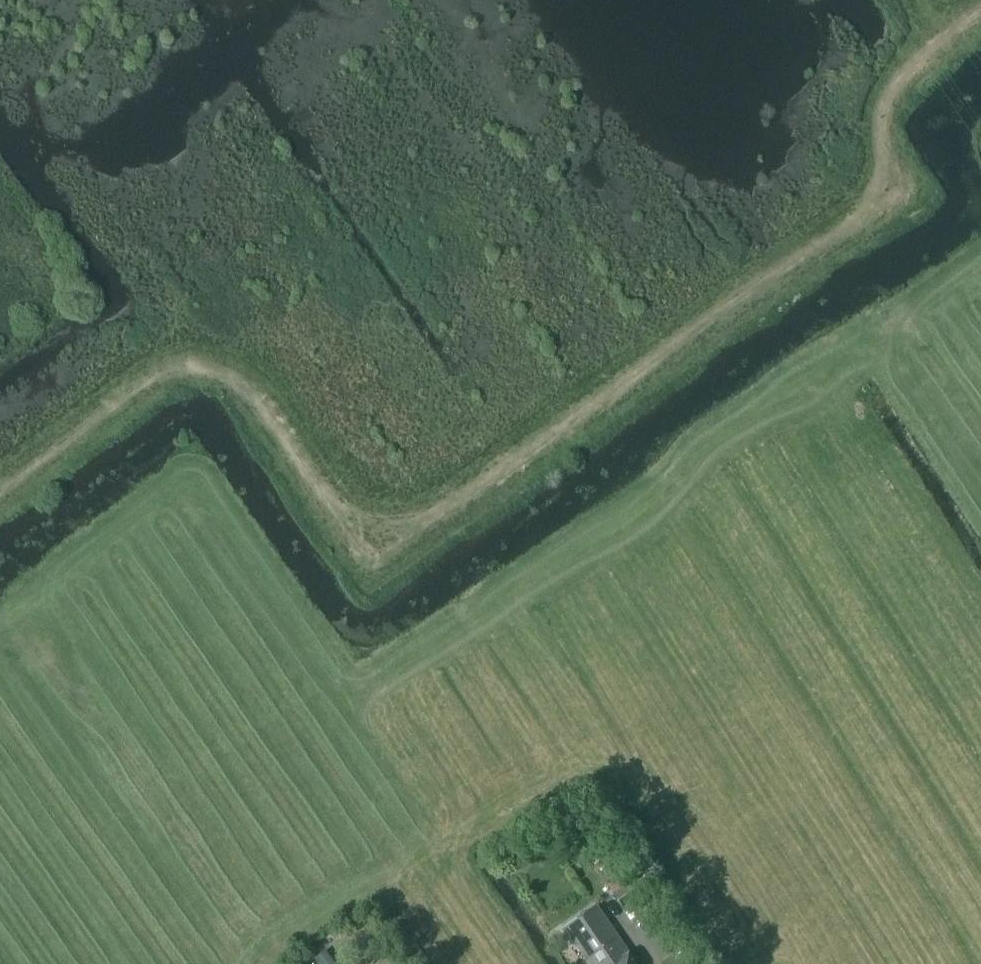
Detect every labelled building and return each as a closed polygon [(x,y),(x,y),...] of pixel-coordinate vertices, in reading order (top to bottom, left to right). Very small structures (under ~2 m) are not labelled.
[(581,836),(595,855),(603,849),(589,830),(581,836)] [(613,893),(623,908),(644,894),(634,879),(613,893)] [(599,907),(567,928),(591,963),(637,963),(599,907)]
